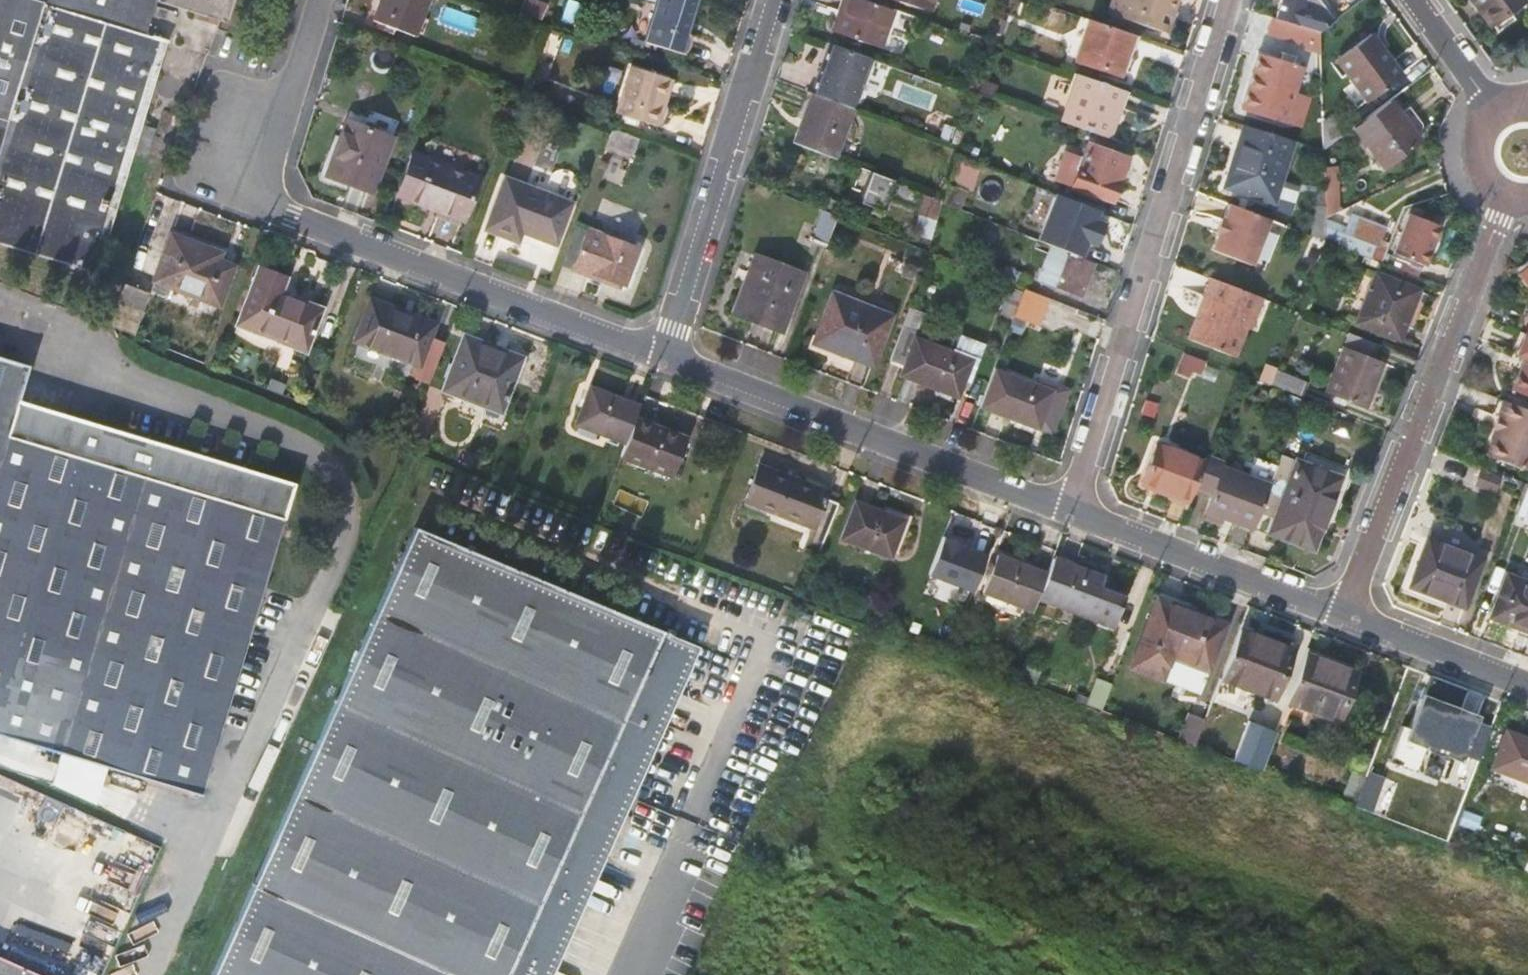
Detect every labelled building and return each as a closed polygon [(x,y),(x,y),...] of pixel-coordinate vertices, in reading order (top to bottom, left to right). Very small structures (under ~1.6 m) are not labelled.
[(89,273),(161,43),(142,37),(37,5),(22,0),(9,0),(0,29),(0,245),(89,273)] [(9,0),(0,0),(0,29),(9,0)] [(142,37),(154,1),(223,22),(229,0),(39,0),(37,5),(142,37)] [(426,0),(379,0),(371,22),(412,37),(426,0)] [(655,20),(657,21),(651,43),(688,54),(694,34),(692,34),(702,0),(661,0),(655,20)] [(838,16),(833,31),(881,46),(893,8),(869,0),(851,0),(845,19),(838,16)] [(838,16),(845,19),(851,0),(844,0),(838,16)] [(1177,0),(1127,0),(1121,17),(1167,32),(1177,0)] [(1276,18),(1320,33),(1326,28),(1314,12),(1304,8),(1306,3),(1310,0),(1282,0),(1276,18)] [(1493,24),(1524,1),(1523,0),(1475,0),(1493,24)] [(1276,18),(1273,17),(1269,30),(1320,45),(1320,33),(1276,18)] [(1121,74),(1135,35),(1090,20),(1077,59),(1121,74)] [(1368,102),(1403,77),(1372,34),(1338,59),(1368,102)] [(829,42),(819,72),(837,78),(847,49),(829,42)] [(819,72),(812,92),(855,109),(872,58),(847,49),(837,78),(819,72)] [(1285,121),(1299,82),(1303,68),(1296,66),(1298,56),(1285,52),(1282,62),(1261,56),(1245,109),(1285,121)] [(661,126),(675,78),(634,67),(620,114),(661,126)] [(1063,119),(1108,135),(1122,88),(1078,73),(1063,119)] [(812,92),(795,143),(838,159),(855,109),(812,92)] [(1385,166),(1420,139),(1400,109),(1364,136),(1385,166)] [(368,192),(389,138),(344,121),(324,174),(368,192)] [(1294,139),(1245,125),(1226,187),(1274,202),(1294,139)] [(940,141),(961,148),(965,133),(946,126),(940,141)] [(613,129),(606,148),(632,157),(639,138),(613,129)] [(1114,200),(1129,157),(1091,145),(1076,187),(1114,200)] [(431,194),(465,207),(475,180),(409,155),(394,193),(426,206),(431,194)] [(487,218),(505,170),(494,166),(475,216),(486,220),(487,218)] [(555,244),(574,196),(505,170),(487,218),(555,244)] [(879,208),(890,178),(870,170),(858,200),(879,208)] [(1340,175),(1325,175),(1326,191),(1340,191),(1340,175)] [(1326,218),(1341,211),(1340,191),(1326,191),(1326,206),(1326,218)] [(1100,209),(1058,193),(1040,238),(1052,243),(1082,255),(1088,240),(1097,244),(1105,222),(1096,218),(1100,209)] [(460,219),(465,207),(431,194),(426,206),(460,219)] [(1270,219),(1230,203),(1225,219),(1221,218),(1215,235),(1219,236),(1213,251),(1253,266),(1270,219)] [(1326,219),(1326,218),(1326,206),(1316,206),(1315,218),(1326,219)] [(827,245),(838,216),(823,210),(812,240),(827,245)] [(1425,265),(1443,218),(1426,212),(1423,219),(1409,214),(1394,253),(1425,265)] [(1327,220),(1327,241),(1373,259),(1387,227),(1351,214),(1346,226),(1327,220)] [(1314,236),(1320,239),(1327,241),(1327,220),(1326,219),(1315,218),(1314,236)] [(626,284),(639,250),(589,231),(574,269),(591,275),(593,272),(626,284)] [(201,257),(204,250),(166,235),(149,280),(214,303),(226,267),(211,261),(201,257)] [(1037,277),(1058,286),(1083,297),(1098,262),(1082,255),(1052,243),(1037,277)] [(213,253),(204,250),(201,257),(211,261),(213,253)] [(737,315),(781,333),(803,274),(758,258),(737,315)] [(1520,275),(1527,287),(1527,269),(1520,275)] [(231,327),(297,352),(304,337),(307,338),(317,310),(277,294),(282,281),(253,270),(231,327)] [(1398,341),(1418,291),(1377,275),(1358,324),(1398,341)] [(1016,312),(1025,288),(1009,282),(998,311),(1014,317),(1016,312)] [(1234,360),(1258,299),(1217,282),(1202,322),(1196,320),(1187,341),(1234,360)] [(104,324),(128,334),(143,294),(119,284),(104,324)] [(1025,288),(1016,312),(1042,321),(1051,298),(1025,288)] [(871,367),(890,316),(831,294),(814,341),(844,353),(843,356),(871,367)] [(424,384),(441,341),(427,336),(431,323),(366,299),(349,342),(415,368),(411,378),(424,384)] [(1523,318),(1517,332),(1523,334),(1527,336),(1527,320),(1523,318)] [(916,331),(903,326),(889,361),(903,366),(900,376),(959,398),(970,371),(975,373),(990,332),(970,324),(963,341),(919,324),(916,331)] [(1378,345),(1349,334),(1328,391),(1369,407),(1385,364),(1373,359),(1378,345)] [(1523,334),(1514,356),(1520,359),(1527,337),(1527,336),(1523,334)] [(489,422),(512,362),(489,355),(491,347),(460,335),(439,391),(462,400),(458,411),(489,422)] [(1520,359),(1527,361),(1514,394),(1527,399),(1527,337),(1520,359)] [(512,362),(514,355),(491,347),(489,355),(512,362)] [(66,457),(23,443),(34,407),(17,401),(27,367),(0,358),(0,604),(66,457)] [(512,362),(489,422),(502,426),(506,415),(500,413),(519,364),(512,362)] [(1040,429),(1054,392),(1038,386),(993,369),(980,406),(1040,429)] [(1274,385),(1302,396),(1307,383),(1280,372),(1274,385)] [(1054,392),(1040,429),(1054,435),(1071,389),(1042,378),(1038,386),(1054,392)] [(627,440),(635,421),(641,404),(590,384),(576,420),(627,440)] [(1505,405),(1499,420),(1505,422),(1501,433),(1490,460),(1527,475),(1527,413),(1505,405)] [(66,457),(82,422),(34,407),(23,443),(66,457)] [(1496,430),(1501,433),(1505,422),(1499,420),(1496,430)] [(627,440),(620,458),(669,477),(683,440),(635,421),(627,440)] [(85,423),(82,422),(66,457),(74,459),(85,423)] [(66,457),(0,604),(0,738),(198,799),(294,488),(85,423),(74,459),(66,457)] [(1194,485),(1204,460),(1157,443),(1141,483),(1157,489),(1159,487),(1189,498),(1194,485)] [(1280,455),(1268,485),(1257,514),(1271,519),(1264,539),(1309,557),(1340,477),(1280,455)] [(1224,463),(1205,456),(1204,460),(1194,485),(1211,492),(1204,509),(1252,527),(1257,514),(1268,485),(1223,468),(1224,463)] [(803,547),(818,553),(837,503),(820,497),(823,490),(755,465),(737,510),(807,537),(803,547)] [(1475,487),(1493,494),(1499,480),(1480,473),(1475,487)] [(820,497),(837,503),(839,496),(823,490),(820,497)] [(888,558),(903,520),(854,502),(839,540),(888,558)] [(685,649),(414,526),(212,974),(538,974),(685,649)] [(927,576),(971,593),(984,557),(967,550),(966,554),(958,551),(960,547),(961,545),(942,537),(927,576)] [(1462,606),(1480,559),(1424,537),(1405,586),(1462,606)] [(1002,600),(1030,611),(1035,597),(1045,573),(993,554),(979,591),(982,592),(1002,600)] [(1045,573),(1035,597),(1113,627),(1123,597),(1098,587),(1101,576),(1051,557),(1045,573)] [(1527,634),(1527,578),(1506,570),(1487,618),(1527,634)] [(999,604),(1002,600),(982,592),(980,597),(999,604)] [(1224,623),(1156,598),(1129,669),(1198,695),(1224,623)] [(1238,627),(1219,678),(1272,697),(1291,647),(1238,627)] [(1304,652),(1282,712),(1305,720),(1309,709),(1339,720),(1356,672),(1304,652)] [(1014,678),(1032,685),(1038,670),(1020,663),(1014,678)] [(1096,678),(1086,705),(1100,711),(1110,684),(1096,678)] [(1406,737),(1477,765),(1490,731),(1475,726),(1477,721),(1421,700),(1406,737)] [(1177,739),(1194,746),(1204,720),(1188,713),(1177,739)] [(1232,761),(1260,772),(1273,736),(1245,727),(1232,761)] [(1527,785),(1527,742),(1504,734),(1491,771),(1527,785)] [(1355,769),(1342,803),(1354,808),(1366,777),(1367,773),(1355,769)] [(1366,777),(1354,808),(1370,813),(1381,783),(1366,777)] [(24,941),(36,913),(0,897),(0,958),(14,965),(24,941)] [(96,974),(24,941),(14,965),(37,974),(95,974),(96,974)] [(14,965),(0,958),(0,974),(37,974),(14,965)]
